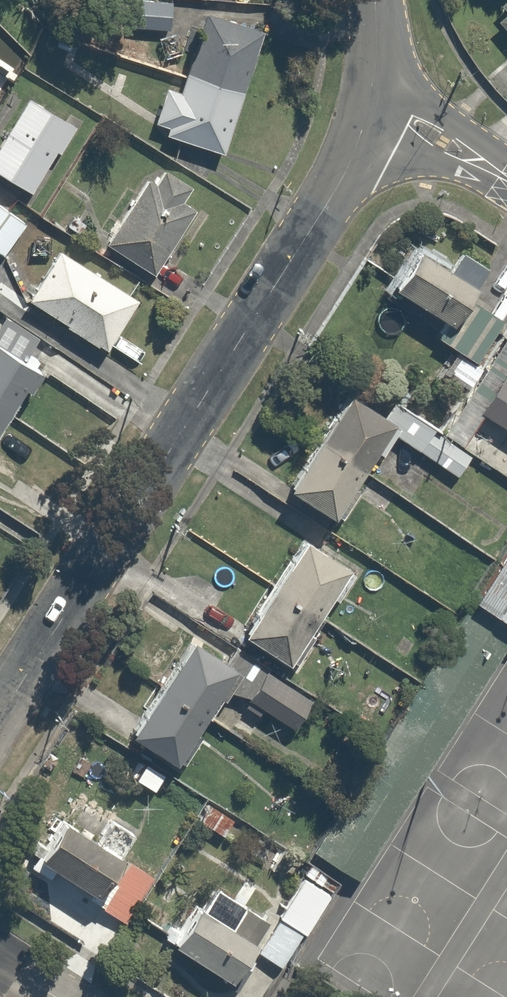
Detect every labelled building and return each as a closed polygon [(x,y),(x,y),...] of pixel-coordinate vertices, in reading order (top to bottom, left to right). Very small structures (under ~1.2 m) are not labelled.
[(493,8),(506,27),(506,0),(504,0),(493,8)] [(175,83),(161,79),(147,130),(222,151),(257,24),(196,7),(175,83)] [(22,89),(0,126),(0,167),(34,187),(74,120),(22,89)] [(141,174),(101,238),(151,269),(191,205),(182,199),(192,183),(158,161),(147,177),(141,174)] [(2,251),(24,220),(0,203),(0,249),(2,251)] [(53,241),(21,290),(104,344),(136,295),(53,241)] [(465,276),(409,242),(387,280),(443,314),(434,327),(457,343),(440,370),(467,388),(483,363),(474,357),(502,316),(458,287),(465,276)] [(30,358),(0,339),(0,404),(30,358)] [(472,408),(506,429),(506,350),(472,408)] [(384,408),(340,382),(283,477),(327,504),(365,441),(381,450),(392,431),(456,470),(468,451),(403,413),(408,405),(392,395),(384,408)] [(297,525),(238,617),(282,645),(342,553),(297,525)] [(470,591),(506,615),(506,533),(470,591)] [(127,726),(169,751),(207,690),(284,733),(310,691),(191,619),(127,726)] [(122,850),(132,829),(83,803),(74,820),(53,809),(22,867),(125,921),(154,867),(122,850)] [(324,893),(293,875),(268,917),(250,948),(281,966),(324,893)] [(250,948),(268,917),(238,900),(228,916),(190,894),(162,942),(230,982),(250,948)]
